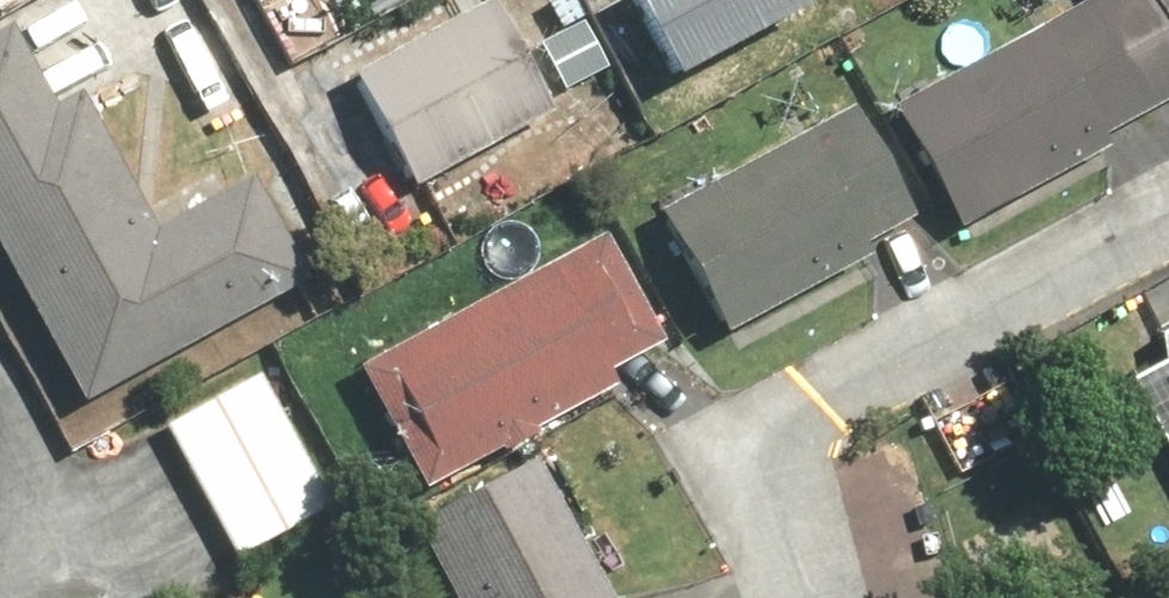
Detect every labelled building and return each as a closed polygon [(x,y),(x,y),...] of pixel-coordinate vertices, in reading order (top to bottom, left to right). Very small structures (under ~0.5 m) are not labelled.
[(674,69),(798,0),(635,0),(674,69)] [(1142,0),(1101,0),(891,115),(953,228),(1168,110),(1168,50),(1142,0)] [(1168,50),(1168,0),(1142,0),(1168,50)] [(495,1),(349,80),(413,198),(559,118),(495,1)] [(0,38),(0,250),(87,406),(306,284),(247,178),(222,192),(212,174),(142,213),(78,99),(53,113),(9,33),(0,38)] [(852,108),(656,217),(724,340),(879,254),(875,246),(916,223),(852,108)] [(664,341),(603,233),(354,373),(422,494),(617,384),(610,371),(664,341)] [(1160,342),(1168,358),(1168,337),(1160,342)] [(260,376),(163,430),(236,560),(333,506),(260,376)] [(416,529),(453,597),(609,597),(536,464),(416,529)]
